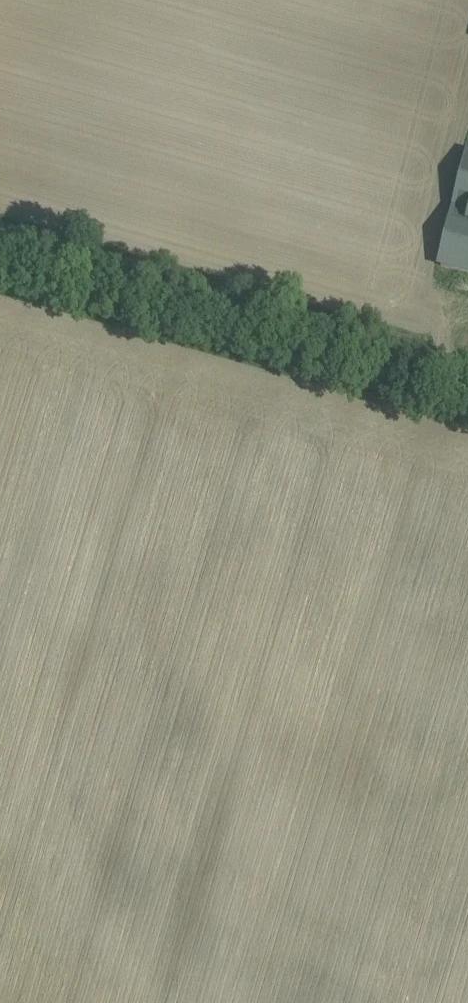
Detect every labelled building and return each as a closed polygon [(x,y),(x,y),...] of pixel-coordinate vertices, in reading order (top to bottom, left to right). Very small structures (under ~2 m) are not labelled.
[(467,272),(467,148),(466,148),(437,264),(467,272)]
